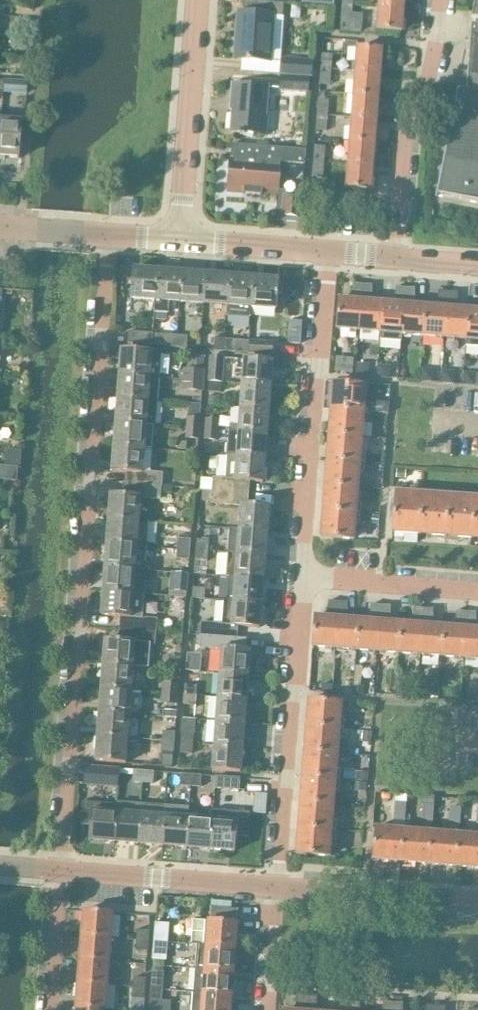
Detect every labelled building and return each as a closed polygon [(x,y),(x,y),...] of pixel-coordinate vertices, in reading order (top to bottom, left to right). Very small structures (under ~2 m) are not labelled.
[(380,6),(396,7),(404,8),(405,0),(381,0),(380,6)] [(237,13),(234,52),(269,54),(272,16),(283,17),(283,5),(244,2),(243,13),(237,13)] [(341,18),(340,31),(362,32),(363,15),(352,14),(353,4),(343,3),(341,18)] [(378,30),(402,32),(404,8),(396,7),(380,6),(378,30)] [(437,196),(477,204),(477,25),(471,25),(467,90),(458,90),(437,196)] [(323,42),(320,69),(331,70),(333,55),(342,55),(343,43),(323,42)] [(358,50),(356,72),(372,73),(380,73),(382,51),(358,50)] [(312,76),(313,61),(282,59),(281,74),(312,76)] [(319,85),(321,85),(330,85),(331,70),(320,69),(319,85)] [(356,72),(354,96),(379,98),(380,73),(372,73),(356,72)] [(308,92),(309,78),(281,77),(280,90),(308,92)] [(6,81),(4,92),(10,92),(15,93),(16,88),(16,82),(6,81)] [(267,86),(231,83),(230,101),(234,102),(232,132),(267,134),(268,119),(264,118),(267,86)] [(354,96),(352,119),(369,121),(377,121),(379,98),(354,96)] [(318,100),(317,115),(328,116),(329,100),(318,100)] [(316,131),(317,131),(326,132),(328,116),(317,115),(316,131)] [(0,135),(0,160),(5,161),(5,158),(19,159),(22,120),(1,119),(0,135)] [(352,119),(351,143),(362,144),(375,145),(377,121),(369,121),(352,119)] [(351,143),(349,167),(365,168),(373,169),(375,145),(362,144),(351,143)] [(304,164),(305,150),(234,145),(234,157),(229,156),(226,192),(278,195),(280,163),(304,164)] [(315,146),(313,162),(324,162),(325,146),(315,146)] [(312,177),(313,177),(322,178),(324,162),(313,162),(312,177)] [(347,188),(371,190),(373,169),(365,168),(349,167),(347,188)] [(264,220),(264,221),(281,222),(299,224),(301,199),(302,197),(283,195),(282,211),(276,210),(272,211),(269,213),(267,215),(265,217),(264,220)] [(131,299),(155,300),(154,312),(155,312),(158,273),(157,273),(144,272),(145,269),(133,268),(131,299)] [(158,273),(155,312),(168,313),(169,301),(180,302),(182,274),(181,274),(168,273),(168,270),(158,270),(157,273),(158,273)] [(182,274),(180,302),(204,304),(206,276),(205,276),(193,275),(193,272),(182,272),(181,274),(182,274)] [(206,276),(204,304),(228,306),(230,278),(229,278),(216,277),(217,274),(205,273),(205,276),(206,276)] [(230,278),(228,306),(227,316),(251,317),(252,308),(254,280),(253,280),(253,279),(240,279),(241,276),(230,275),(229,278),(230,278)] [(254,280),(252,308),(277,309),(279,279),(277,279),(276,281),(264,281),(264,278),(253,277),(253,279),(253,280),(254,280)] [(292,282),(292,295),(303,295),(304,282),(292,282)] [(339,299),(337,329),(359,331),(362,284),(353,283),(351,300),(339,299)] [(362,284),(359,331),(381,332),(383,302),(373,302),(372,285),(362,284)] [(383,302),(381,332),(401,334),(404,287),(396,287),(393,303),(383,302)] [(404,287),(401,334),(423,336),(425,305),(415,305),(414,288),(404,287)] [(425,305),(423,336),(444,337),(447,290),(438,289),(437,306),(425,305)] [(447,290),(444,337),(466,339),(467,309),(458,308),(457,291),(447,290)] [(20,307),(31,307),(32,295),(20,295),(19,296),(19,305),(20,307)] [(466,339),(467,339),(466,346),(477,347),(477,309),(467,309),(466,339)] [(127,344),(151,345),(152,333),(128,332),(127,344)] [(167,335),(166,346),(166,347),(176,348),(177,336),(167,335)] [(177,336),(176,348),(186,349),(186,348),(187,336),(177,336)] [(215,338),(214,350),(214,351),(224,352),(225,339),(215,338)] [(225,339),(224,352),(234,353),(235,340),(225,339)] [(250,341),(249,353),(273,355),(274,343),(250,341)] [(118,375),(120,375),(159,378),(161,353),(120,350),(120,352),(122,352),(121,364),(119,363),(118,375)] [(208,382),(221,383),(222,383),(224,358),(211,357),(208,382)] [(238,360),(237,369),(242,369),(241,384),(270,386),(269,386),(270,373),(271,373),(272,362),(243,359),(243,360),(238,360)] [(192,369),(191,380),(203,381),(204,370),(192,369)] [(477,385),(477,372),(463,372),(463,384),(477,385)] [(117,388),(117,399),(148,401),(158,402),(159,378),(120,375),(119,388),(117,388)] [(191,380),(190,391),(202,392),(203,381),(191,380)] [(208,382),(207,392),(220,393),(221,383),(208,382)] [(332,396),(331,409),(368,412),(387,414),(388,403),(369,401),(364,400),(365,385),(333,383),(332,396)] [(241,384),(239,407),(268,410),(269,409),(267,409),(268,397),(269,397),(270,386),(241,384)] [(115,422),(146,424),(156,425),(157,417),(158,402),(148,401),(117,399),(116,399),(118,399),(117,411),(116,411),(115,422)] [(229,424),(228,431),(229,431),(238,431),(237,432),(266,434),(267,433),(265,433),(266,421),(268,421),(268,410),(239,407),(238,425),(229,424)] [(331,409),(329,435),(361,438),(363,423),(367,421),(368,412),(331,409)] [(187,417),(186,428),(200,429),(201,418),(199,418),(187,417)] [(206,419),(205,429),(218,430),(218,420),(206,419)] [(113,446),(115,446),(144,449),(146,424),(115,422),(115,423),(117,423),(116,435),(114,435),(113,446)] [(186,428),(185,439),(197,439),(199,439),(200,429),(186,428)] [(205,429),(204,439),(217,440),(218,430),(205,429)] [(229,431),(227,455),(236,455),(265,458),(265,457),(263,457),(264,445),(266,445),(266,434),(237,432),(238,431),(229,431)] [(329,435),(327,461),(358,463),(364,463),(365,453),(360,451),(361,438),(329,435)] [(112,460),(111,470),(127,471),(126,485),(162,487),(163,473),(142,471),(144,449),(115,446),(114,460),(112,460)] [(213,477),(212,490),(248,493),(249,481),(263,482),(263,480),(261,480),(262,469),(264,469),(265,458),(236,455),(227,455),(225,478),(213,477)] [(327,461),(325,486),(357,489),(358,473),(363,473),(364,463),(358,463),(327,461)] [(396,478),(405,479),(406,471),(396,470),(396,478)] [(109,519),(109,520),(149,523),(149,522),(139,521),(141,498),(161,499),(162,487),(126,485),(125,495),(109,494),(109,496),(111,496),(110,507),(109,507),(108,519),(109,519)] [(325,486),(323,512),(360,515),(361,504),(356,502),(357,489),(325,486)] [(212,490),(211,503),(240,505),(238,529),(268,531),(266,530),(267,517),(269,517),(270,507),(247,505),(248,493),(212,490)] [(393,532),(394,532),(395,527),(404,528),(404,533),(420,534),(420,529),(432,530),(431,535),(447,536),(447,531),(458,531),(457,537),(473,538),(474,533),(477,533),(477,504),(394,498),(392,532),(393,532)] [(321,537),(353,540),(355,524),(359,524),(360,515),(323,512),(321,537)] [(108,543),(147,547),(149,523),(109,520),(108,531),(107,531),(106,543),(108,543)] [(229,528),(228,552),(236,553),(236,552),(266,555),(266,554),(264,554),(265,541),(267,541),(268,531),(238,529),(229,528)] [(178,539),(177,549),(190,550),(191,540),(178,539)] [(196,541),(196,549),(208,550),(209,542),(196,541)] [(104,567),(106,567),(145,570),(147,547),(108,543),(107,555),(105,555),(104,567)] [(176,559),(185,560),(189,560),(190,550),(177,549),(176,559)] [(196,549),(195,560),(207,561),(208,550),(196,549)] [(228,552),(225,577),(228,577),(228,576),(264,579),(264,578),(263,578),(264,565),(265,565),(266,555),(236,552),(236,553),(228,552)] [(104,590),(104,592),(133,594),(134,593),(146,594),(146,584),(142,584),(143,570),(145,570),(106,567),(105,579),(103,579),(102,590),(104,590)] [(227,585),(226,600),(232,601),(232,600),(262,603),(262,602),(261,602),(262,589),(263,590),(264,579),(228,576),(228,577),(227,585)] [(174,596),(182,597),(186,597),(187,587),(174,586),(174,596)] [(205,589),(192,588),(192,599),(204,600),(205,589)] [(120,617),(120,629),(156,631),(157,619),(132,617),(133,594),(104,592),(103,603),(101,603),(101,615),(120,617)] [(222,623),(201,622),(200,635),(237,637),(238,626),(260,628),(260,627),(260,625),(259,625),(260,613),(261,613),(262,603),(232,600),(232,601),(226,600),(223,600),(222,623)] [(315,616),(313,646),(335,648),(338,601),(329,601),(326,617),(315,616)] [(338,601),(335,648),(356,649),(358,619),(348,618),(348,602),(338,601)] [(358,619),(356,649),(378,651),(381,604),(372,604),(369,620),(358,619)] [(381,604),(378,651),(400,653),(402,622),(390,621),(390,605),(381,604)] [(402,622),(400,653),(421,654),(424,607),(414,607),(411,623),(402,622)] [(424,607),(421,654),(442,656),(444,625),(433,624),(433,608),(424,607)] [(444,625),(442,656),(464,657),(467,611),(457,610),(454,626),(444,625)] [(464,657),(477,658),(477,627),(475,627),(475,611),(467,611),(464,657)] [(104,664),(104,665),(133,667),(148,668),(150,643),(155,644),(156,631),(120,629),(119,640),(104,639),(104,641),(106,641),(105,653),(103,653),(102,664),(104,664)] [(200,635),(199,647),(221,649),(219,673),(248,675),(248,672),(247,673),(248,660),(250,660),(250,650),(236,649),(237,637),(200,635)] [(102,688),(102,689),(131,691),(133,667),(104,665),(103,675),(101,676),(100,688),(102,688)] [(219,673),(217,697),(246,699),(247,699),(247,698),(245,698),(246,686),(247,686),(248,675),(219,673)] [(162,683),(161,693),(178,695),(179,684),(173,684),(162,683)] [(184,685),(184,695),(196,696),(197,686),(184,685)] [(101,712),(101,713),(129,715),(131,691),(102,689),(101,700),(100,700),(99,712),(101,712)] [(160,703),(171,704),(177,705),(178,695),(161,693),(160,703)] [(184,695),(183,705),(195,706),(196,696),(184,695)] [(217,697),(215,721),(244,723),(244,722),(245,722),(245,721),(243,721),(244,709),(246,710),(247,699),(246,699),(217,697)] [(307,700),(306,725),(344,728),(344,719),(339,717),(340,702),(307,700)] [(99,736),(127,738),(129,715),(101,713),(100,724),(98,724),(97,736),(99,736)] [(357,731),(371,731),(372,717),(358,717),(357,731)] [(215,721),(214,745),(242,747),(242,746),(243,746),(241,746),(242,734),(244,734),(245,722),(244,722),(244,723),(215,721)] [(306,725),(304,751),(337,754),(338,738),(343,737),(344,728),(306,725)] [(360,742),(371,743),(372,732),(360,731),(360,742)] [(163,732),(162,741),(174,742),(175,732),(163,732)] [(181,733),(180,743),(193,744),(194,734),(181,733)] [(95,760),(126,762),(134,763),(135,742),(127,741),(127,738),(99,736),(98,748),(96,748),(95,760)] [(161,752),(162,752),(173,752),(174,742),(162,741),(161,752)] [(180,743),(179,753),(192,754),(193,744),(180,743)] [(214,745),(212,769),(241,771),(241,770),(241,769),(239,769),(240,758),(242,757),(243,746),(242,746),(242,747),(214,745)] [(304,751),(302,777),(340,779),(340,770),(336,768),(337,754),(304,751)] [(94,766),(93,778),(117,780),(118,768),(94,766)] [(132,783),(142,783),(143,771),(133,770),(132,783)] [(143,771),(142,783),(153,784),(154,771),(143,771)] [(356,781),(367,782),(368,772),(356,772),(356,781)] [(180,786),(190,787),(191,775),(181,774),(180,786)] [(191,775),(190,787),(200,788),(201,775),(191,775)] [(216,776),(215,788),(239,789),(240,778),(216,776)] [(302,777),(300,802),(333,805),(334,789),(339,788),(340,779),(302,777)] [(82,802),(80,825),(90,826),(89,841),(91,841),(92,838),(104,839),(103,842),(113,842),(116,811),(117,805),(82,802)] [(116,811),(113,842),(114,843),(114,839),(127,840),(127,843),(137,844),(140,804),(117,802),(117,805),(116,811)] [(300,802),(298,828),(336,831),(337,820),(332,818),(333,805),(300,802)] [(393,817),(393,827),(404,828),(405,820),(406,803),(395,803),(393,817)] [(140,804),(137,844),(138,841),(151,842),(151,845),(161,846),(164,805),(140,804)] [(164,805),(161,846),(162,846),(162,843),(176,844),(176,847),(185,848),(188,817),(189,807),(164,805)] [(422,805),(421,819),(433,823),(434,805),(422,805)] [(450,806),(449,821),(460,825),(461,808),(450,806)] [(211,818),(209,849),(210,846),(222,847),(222,850),(234,851),(235,836),(248,836),(249,813),(213,810),(212,819),(211,818)] [(188,817),(185,848),(186,845),(199,846),(198,849),(209,849),(211,818),(188,817)] [(376,826),(373,858),(402,860),(404,828),(393,827),(376,826)] [(296,853),(329,855),(330,840),(335,839),(336,831),(298,828),(296,853)] [(404,828),(402,860),(428,863),(431,830),(404,828)] [(431,830),(428,863),(454,865),(456,832),(431,830)] [(454,865),(477,866),(477,834),(456,832),(454,865)] [(81,936),(83,936),(109,938),(111,913),(83,911),(83,913),(85,913),(84,925),(82,926),(81,936)] [(192,920),(190,944),(198,945),(207,945),(234,947),(233,947),(234,934),(235,934),(236,922),(209,921),(209,922),(192,920)] [(156,929),(155,941),(166,942),(167,930),(168,924),(156,923),(156,929)] [(138,928),(137,940),(148,941),(149,929),(138,928)] [(80,959),(81,960),(107,961),(109,938),(83,936),(82,949),(80,949),(80,959)] [(148,949),(148,941),(137,940),(136,948),(148,949)] [(154,950),(153,959),(165,960),(166,951),(166,942),(155,941),(154,950)] [(198,945),(196,968),(205,969),(233,971),(233,970),(231,970),(232,958),(233,958),(234,947),(207,945),(198,945)] [(78,984),(80,984),(106,986),(107,961),(81,960),(80,973),(79,974),(78,984)] [(196,968),(194,992),(203,993),(231,995),(231,994),(229,994),(230,982),(232,981),(233,971),(232,971),(205,969),(196,968)] [(152,971),(151,989),(162,990),(164,972),(152,971)] [(133,978),(132,988),(144,989),(145,978),(133,978)] [(76,1007),(78,1008),(104,1009),(106,986),(80,984),(79,996),(77,996),(76,1007)] [(132,998),(143,999),(144,989),(132,988),(132,998)] [(151,989),(150,1000),(161,1001),(162,990),(151,989)] [(202,1009),(228,1009),(228,1006),(230,1006),(231,995),(203,993),(202,1009)] [(307,995),(308,995),(298,994),(295,1009),(306,1009),(307,995)] [(306,1009),(316,1009),(317,995),(308,995),(307,995),(306,1009)] [(350,998),(341,998),(339,1009),(350,1009),(350,998)] [(350,1009),(360,1009),(361,999),(350,998),(350,1009)] [(393,1002),(384,1001),(382,1009),(393,1009),(393,1002)] [(393,1009),(403,1009),(403,1003),(393,1002),(393,1009)]
